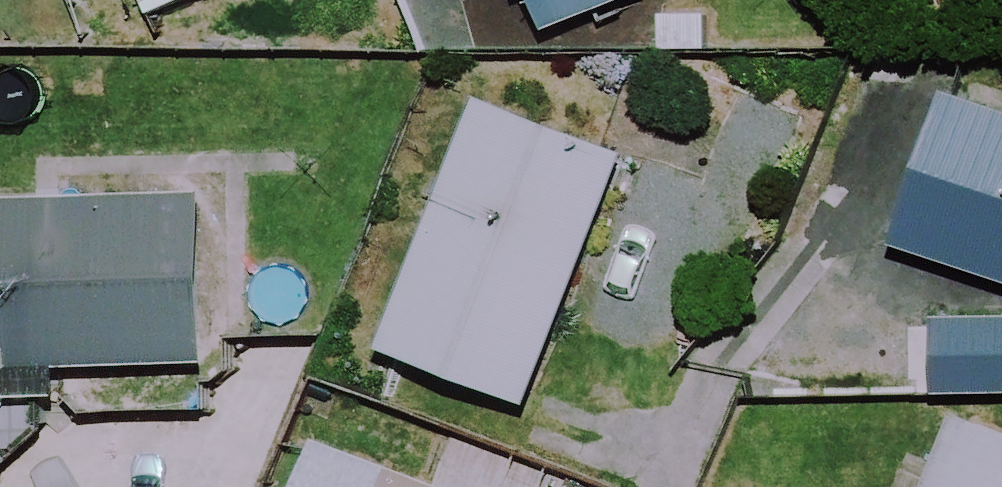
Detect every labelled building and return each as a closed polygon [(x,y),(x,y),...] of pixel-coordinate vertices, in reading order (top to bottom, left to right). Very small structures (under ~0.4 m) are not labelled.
[(145,20),(196,0),(137,0),(145,20)] [(541,32),(620,0),(528,0),(541,32)] [(933,99),(887,246),(1001,282),(1001,120),(933,99)] [(621,154),(480,102),(386,353),(527,406),(621,154)] [(53,422),(52,366),(203,364),(201,201),(0,203),(0,470),(53,422)] [(953,423),(928,486),(1001,486),(1001,442),(953,423)] [(310,441),(292,486),(430,486),(310,441)]
